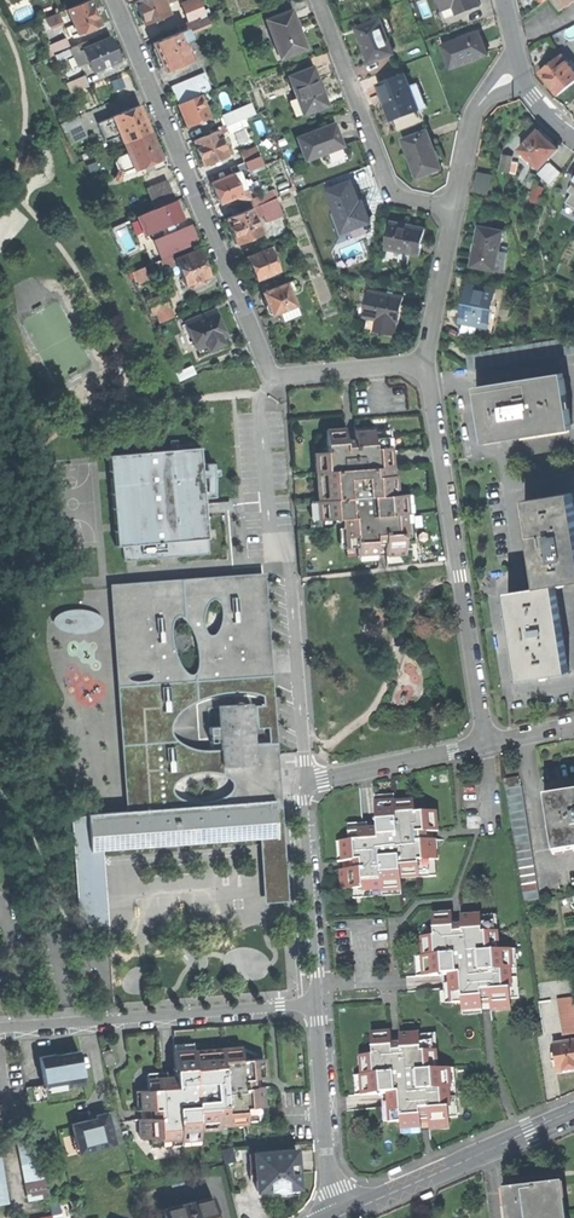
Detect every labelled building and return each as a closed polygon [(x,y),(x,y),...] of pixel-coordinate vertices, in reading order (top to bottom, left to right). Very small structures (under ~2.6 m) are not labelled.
[(79,35),(101,25),(95,11),(90,0),(68,9),(75,25),(78,34),(79,35)] [(145,24),(170,15),(166,4),(165,0),(142,0),(137,2),(142,14),(145,24)] [(190,24),(206,17),(199,0),(183,6),(190,24)] [(460,14),(483,6),(481,0),(441,0),(445,10),(457,5),(460,14)] [(563,9),(573,0),(556,0),(563,9)] [(267,21),(282,59),(306,50),(300,34),(296,25),(299,24),(294,11),(267,21)] [(46,19),(49,28),(62,23),(58,14),(46,19)] [(181,27),(183,34),(184,36),(210,26),(207,17),(206,17),(190,24),(181,27)] [(364,46),(370,62),(395,53),(387,34),(395,31),(389,17),(382,20),(382,18),(357,28),(364,46)] [(72,36),(78,34),(75,25),(72,26),(73,30),(70,31),(72,36)] [(444,45),(453,69),(489,56),(485,44),(481,32),(444,45)] [(161,60),(166,72),(194,61),(184,36),(183,34),(155,44),(161,60)] [(89,64),(93,73),(121,61),(116,49),(111,38),(88,48),(83,51),(89,64)] [(50,58),(55,56),(70,49),(66,40),(46,49),(50,58)] [(86,42),(70,49),(73,55),(83,51),(88,48),(86,42)] [(57,62),(73,55),(70,49),(55,56),(57,62)] [(79,68),(89,64),(83,51),(73,55),(79,68)] [(556,98),(573,84),(573,75),(570,70),(559,57),(537,75),(547,87),(556,98)] [(289,76),(303,115),(328,105),(321,85),(314,67),(289,76)] [(388,110),(392,121),(428,107),(419,84),(410,87),(406,74),(380,84),(387,101),(385,102),(388,110)] [(204,75),(195,79),(201,95),(211,91),(204,75)] [(67,82),(72,93),(87,87),(83,76),(67,82)] [(172,88),(179,104),(201,95),(195,79),(172,88)] [(184,116),(188,126),(211,116),(201,95),(179,104),(184,116)] [(120,135),(123,144),(150,133),(145,120),(139,106),(112,117),(120,135)] [(222,115),(227,126),(246,118),(241,107),(222,115)] [(60,125),(70,145),(87,138),(77,117),(60,125)] [(105,141),(120,135),(112,117),(98,123),(105,141)] [(249,126),(246,118),(227,126),(230,133),(249,126)] [(298,139),(306,161),(344,147),(341,136),(336,125),(298,139)] [(201,153),(206,165),(229,156),(223,141),(218,130),(195,139),(201,153)] [(531,160),(540,168),(557,148),(549,141),(543,135),(538,130),(520,149),(526,155),(531,160)] [(402,140),(416,178),(441,169),(434,151),(427,131),(402,140)] [(545,132),(543,135),(549,141),(551,138),(548,135),(545,132)] [(156,147),(150,133),(123,144),(127,153),(133,168),(134,171),(161,160),(156,147)] [(229,139),(223,141),(229,156),(235,153),(229,139)] [(240,153),(244,162),(246,161),(260,155),(256,146),(240,153)] [(330,161),(346,157),(344,149),(328,153),(330,161)] [(123,172),(133,168),(127,153),(116,158),(114,162),(117,170),(123,172)] [(260,155),(246,161),(249,170),(250,171),(264,165),(260,155)] [(501,171),(510,172),(512,157),(503,155),(501,171)] [(528,163),(531,160),(526,155),(523,159),(528,163)] [(230,167),(233,174),(235,173),(241,171),(242,173),(249,170),(246,161),(244,162),(230,167)] [(538,173),(551,185),(562,172),(548,161),(538,173)] [(245,182),(242,173),(241,171),(235,173),(243,194),(230,199),(233,207),(249,200),(248,197),(251,195),(248,189),(246,190),(243,183),(245,182)] [(480,172),(477,191),(489,193),(492,174),(480,172)] [(216,193),(220,203),(230,199),(243,194),(235,173),(233,174),(211,183),(216,193)] [(148,189),(156,209),(176,201),(168,181),(148,189)] [(328,190),(343,232),(370,223),(366,210),(362,212),(357,198),(352,182),(328,190)] [(259,196),(262,204),(277,198),(274,190),(259,196)] [(259,205),(266,221),(283,214),(277,198),(262,204),(259,205)] [(179,210),(176,201),(156,209),(150,211),(154,219),(158,229),(183,219),(179,210)] [(232,232),(236,244),(262,234),(251,209),(226,219),(232,232)] [(144,223),(154,219),(150,211),(141,215),(144,223)] [(119,224),(126,242),(136,238),(129,220),(119,224)] [(387,249),(422,256),(428,228),(411,224),(393,221),(387,249)] [(473,266),(504,272),(507,253),(501,252),(505,232),(480,228),(477,245),(473,266)] [(156,246),(148,249),(153,263),(162,259),(156,246)] [(253,269),(258,279),(279,270),(270,248),(248,257),(253,269)] [(176,261),(187,287),(211,277),(206,264),(200,251),(176,261)] [(129,273),(132,272),(144,267),(142,260),(126,266),(129,273)] [(132,272),(134,278),(147,273),(144,267),(132,272)] [(271,313),(272,315),(278,312),(295,305),(286,283),(264,292),(268,302),(267,303),(268,305),(271,313)] [(462,322),(490,327),(497,291),(469,285),(465,304),(462,322)] [(379,319),(400,324),(403,310),(405,297),(372,291),(366,317),(372,318),(379,319)] [(148,303),(153,315),(169,308),(164,297),(148,303)] [(299,314),(295,305),(278,312),(282,321),(299,314)] [(25,329),(67,327),(66,308),(24,310),(25,329)] [(185,323),(196,350),(198,349),(206,346),(208,351),(223,345),(221,340),(226,338),(221,325),(215,311),(185,323)] [(369,329),(377,330),(379,319),(372,318),(369,329)] [(398,334),(400,324),(379,319),(377,330),(398,334)] [(573,354),(573,337),(467,354),(469,371),(573,354)] [(200,355),(208,351),(206,346),(198,349),(200,355)] [(568,378),(478,391),(481,413),(485,437),(573,424),(573,422),(568,378)] [(387,555),(406,554),(405,544),(414,544),(412,514),(407,514),(406,495),(391,496),(389,477),(387,448),(391,447),(390,431),(353,433),(354,442),(345,442),(345,433),(325,435),(326,451),(320,451),(323,499),(317,499),(319,520),(344,518),(347,547),(358,546),(358,554),(378,553),(377,543),(386,543),(387,555)] [(201,449),(109,457),(117,545),(124,545),(208,538),(201,449)] [(524,680),(571,673),(557,585),(573,582),(573,498),(573,492),(526,500),(534,545),(541,587),(509,593),(517,641),(524,680)] [(207,503),(207,512),(231,510),(230,501),(207,503)] [(210,552),(208,538),(124,545),(125,559),(172,555),(210,552)] [(114,587),(130,810),(281,799),(265,576),(114,587)] [(505,781),(506,789),(521,787),(519,778),(505,781)] [(524,902),(540,899),(522,786),(521,787),(506,789),(524,902)] [(281,799),(130,810),(88,813),(88,817),(72,818),(79,914),(107,912),(103,851),(262,839),(267,902),(280,902),(288,901),(281,799)] [(354,890),(354,899),(385,898),(384,891),(403,891),(402,875),(421,875),(421,879),(437,878),(435,840),(423,841),(423,832),(434,831),(434,812),(416,813),(415,804),(404,805),(396,805),(396,800),(378,801),(379,829),(351,830),(351,842),(343,842),(343,861),(353,861),(354,870),(342,871),(343,891),(354,890)] [(553,851),(573,848),(573,800),(545,805),(553,851)] [(108,928),(107,912),(79,914),(80,930),(108,928)] [(463,1011),(483,1011),(483,1001),(492,1001),(492,1011),(511,1011),(511,999),(520,999),(519,969),(515,969),(515,950),(499,950),(499,931),(503,931),(502,916),(466,918),(466,928),(457,928),(457,918),(435,919),(436,938),(427,938),(427,948),(428,957),(422,957),(423,977),(450,976),(451,1004),(463,1003),(463,1011)] [(563,1020),(573,1018),(573,997),(560,999),(563,1020)] [(573,1034),(573,1018),(563,1020),(566,1035),(573,1034)] [(361,1085),(361,1096),(387,1095),(389,1123),(401,1122),(401,1132),(421,1131),(420,1121),(429,1120),(430,1132),(448,1131),(447,1118),(458,1118),(456,1090),(452,1090),(451,1070),(435,1071),(434,1052),(438,1052),(437,1034),(400,1036),(400,1044),(392,1044),(391,1037),(390,1037),(372,1038),(373,1056),(364,1057),(365,1076),(360,1076),(361,1085)] [(573,1071),(573,1042),(554,1045),(558,1073),(571,1071),(573,1071)] [(68,1084),(85,1080),(79,1049),(63,1053),(62,1050),(57,1051),(54,1051),(55,1053),(39,1057),(45,1084),(45,1086),(67,1081),(68,1084)] [(264,1123),(262,1087),(254,1088),(254,1083),(253,1079),(261,1078),(260,1058),(243,1059),(242,1051),(194,1054),(194,1049),(174,1050),(175,1077),(148,1078),(149,1090),(141,1091),(142,1110),(150,1109),(151,1118),(139,1118),(140,1139),(151,1138),(152,1147),(182,1145),(181,1141),(201,1140),(200,1123),(246,1121),(246,1124),(264,1123)] [(106,1066),(116,1064),(112,1050),(102,1052),(106,1066)] [(48,1099),(45,1086),(45,1084),(26,1088),(29,1103),(48,1099)] [(83,1150),(124,1140),(115,1108),(99,1112),(87,1115),(88,1118),(71,1122),(74,1133),(79,1132),(83,1150)] [(17,1137),(29,1199),(48,1196),(36,1134),(17,1137)] [(275,1187),(299,1186),(299,1182),(297,1151),(254,1154),(256,1191),(275,1190),(275,1187)] [(389,1175),(390,1178),(401,1172),(399,1168),(391,1172),(388,1173),(389,1175)] [(304,1181),(299,1182),(299,1186),(275,1187),(275,1190),(275,1194),(290,1193),(305,1192),(304,1181)] [(0,1185),(0,1203),(9,1202),(5,1184),(0,1185)] [(558,1186),(563,1217),(568,1217),(563,1185),(558,1186)] [(512,1217),(563,1217),(558,1186),(509,1193),(512,1217)] [(433,1193),(432,1191),(420,1196),(422,1201),(431,1197),(434,1195),(433,1193)] [(509,1193),(504,1193),(507,1217),(512,1217),(509,1193)] [(212,1197),(161,1210),(163,1217),(218,1217),(212,1197)]
